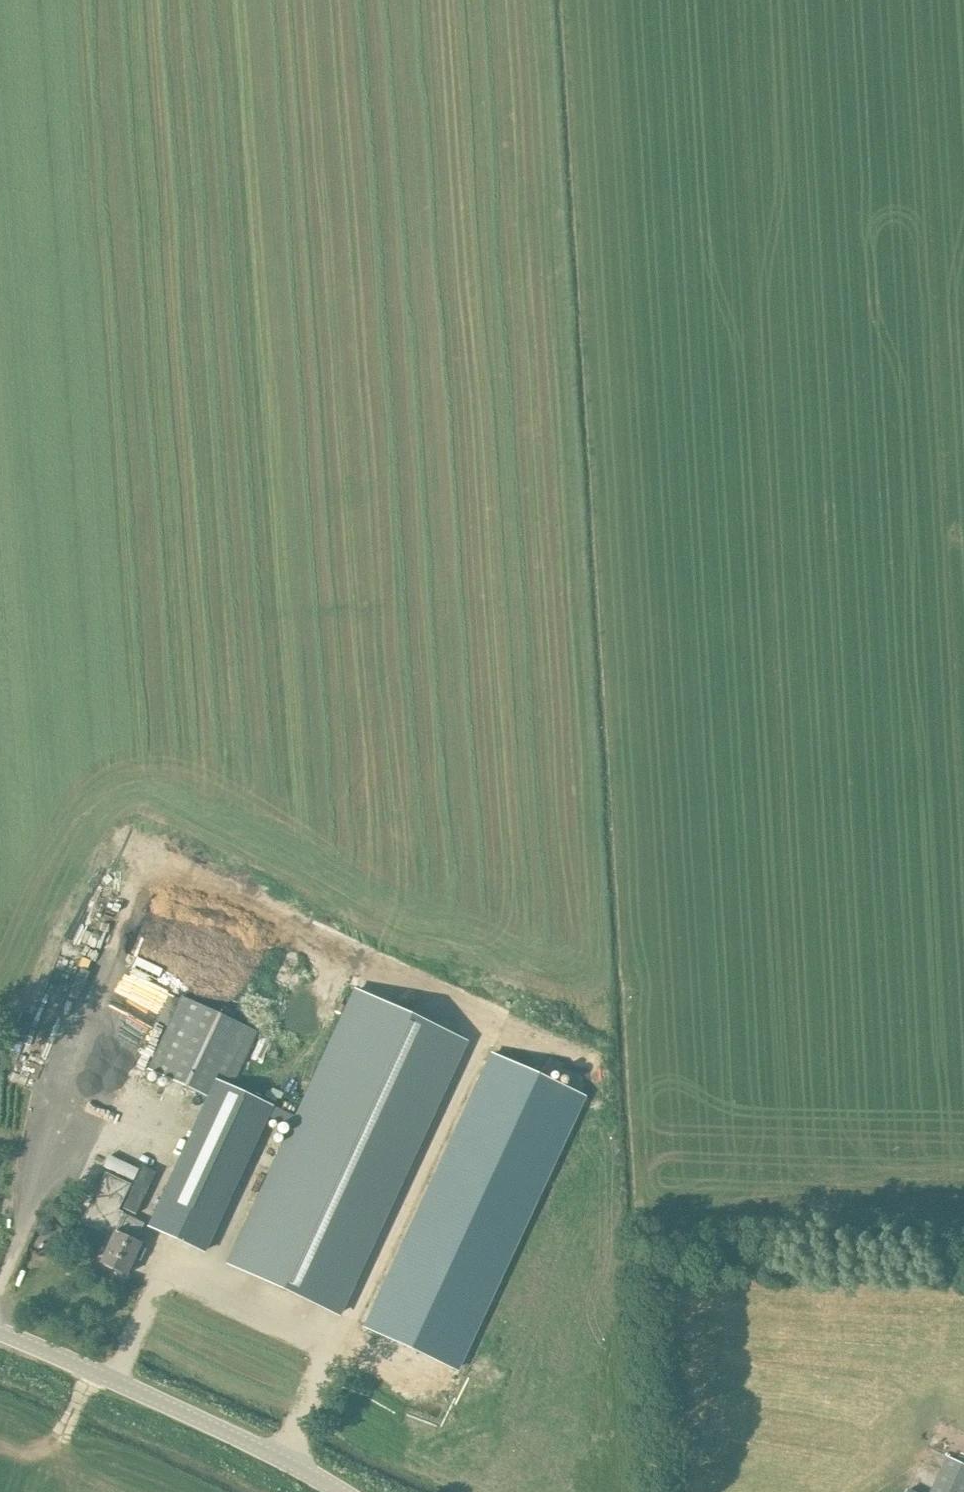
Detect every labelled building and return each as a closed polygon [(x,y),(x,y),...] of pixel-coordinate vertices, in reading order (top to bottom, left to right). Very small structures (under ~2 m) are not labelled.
[(208,1098),(149,1226),(203,1251),(266,1115),(292,1127),(229,1263),(338,1314),(464,1042),(355,991),(296,1118),(232,1088),(216,1081),(208,1098)] [(181,996),(146,1069),(183,1086),(204,1096),(214,1076),(233,1085),(258,1032),(181,996)] [(492,1054),(366,1327),(457,1369),(583,1097),(492,1054)] [(106,1172),(99,1185),(83,1218),(114,1233),(114,1231),(117,1233),(124,1215),(126,1213),(123,1211),(122,1211),(118,1209),(124,1197),(130,1184),(106,1172)] [(114,1233),(100,1262),(126,1274),(134,1258),(140,1261),(146,1249),(140,1246),(140,1244),(134,1241),(143,1224),(124,1215),(117,1233),(114,1231),(114,1233)] [(948,1457),(932,1491),(963,1491),(963,1464),(948,1457)]
